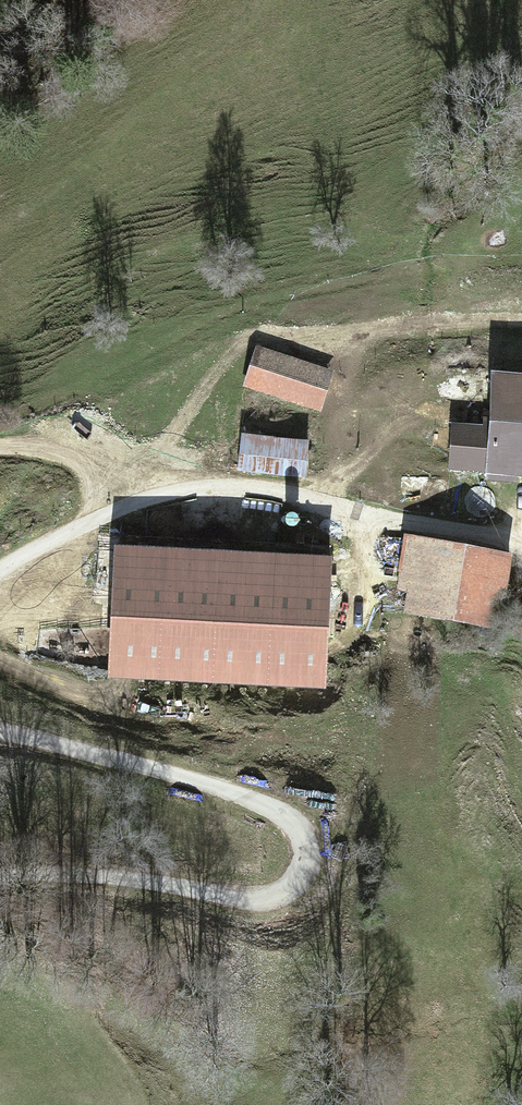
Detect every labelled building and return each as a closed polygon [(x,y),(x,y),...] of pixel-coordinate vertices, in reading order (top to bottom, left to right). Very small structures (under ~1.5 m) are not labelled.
[(329,381),(256,354),(244,387),(317,413),(329,381)] [(490,380),(485,452),(448,450),(447,472),(521,478),(521,382),(490,380)] [(123,680),(340,695),(350,562),(133,547),(123,680)] [(501,562),(410,550),(402,617),(493,628),(501,562)]
